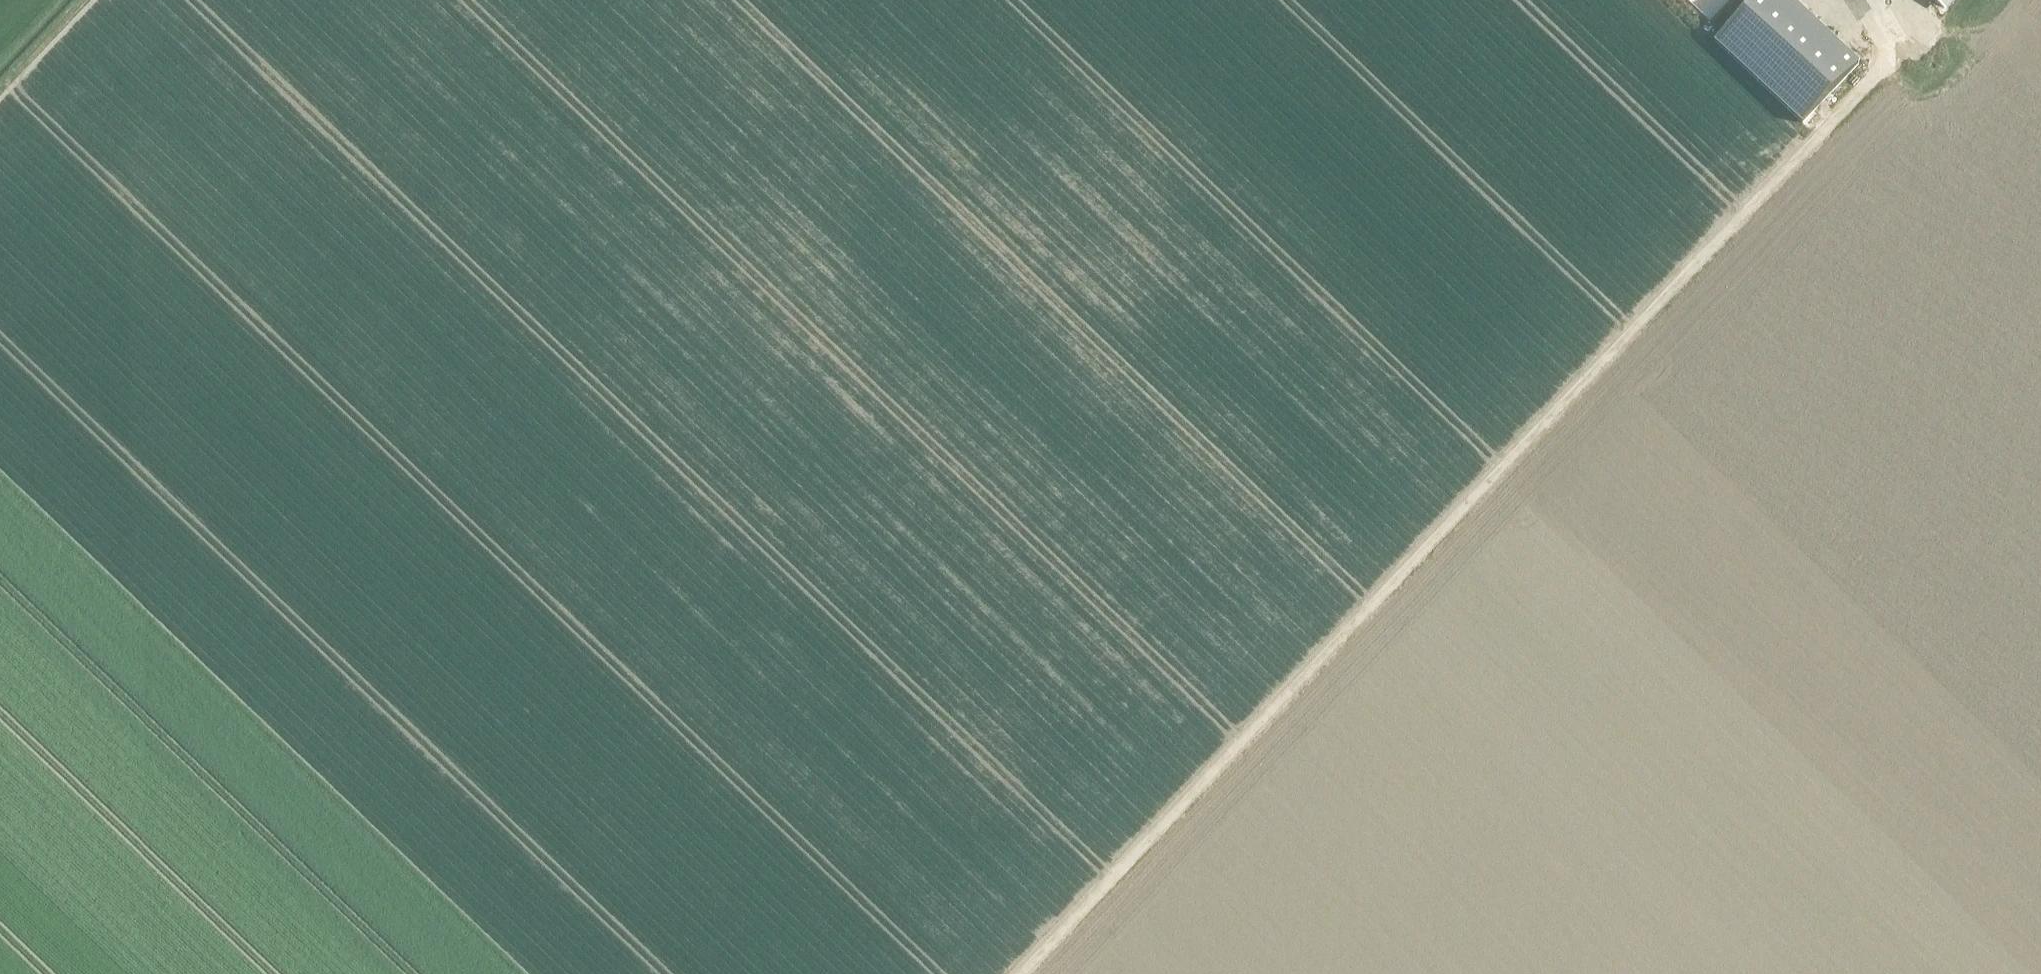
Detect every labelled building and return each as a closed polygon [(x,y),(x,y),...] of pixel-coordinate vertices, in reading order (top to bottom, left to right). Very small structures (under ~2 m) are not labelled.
[(1702,21),(1723,0),(1680,0),(1702,21)] [(1716,41),(1803,124),(1859,65),(1791,0),(1755,0),(1716,41)] [(1945,9),(1953,0),(1935,0),(1945,9)]
